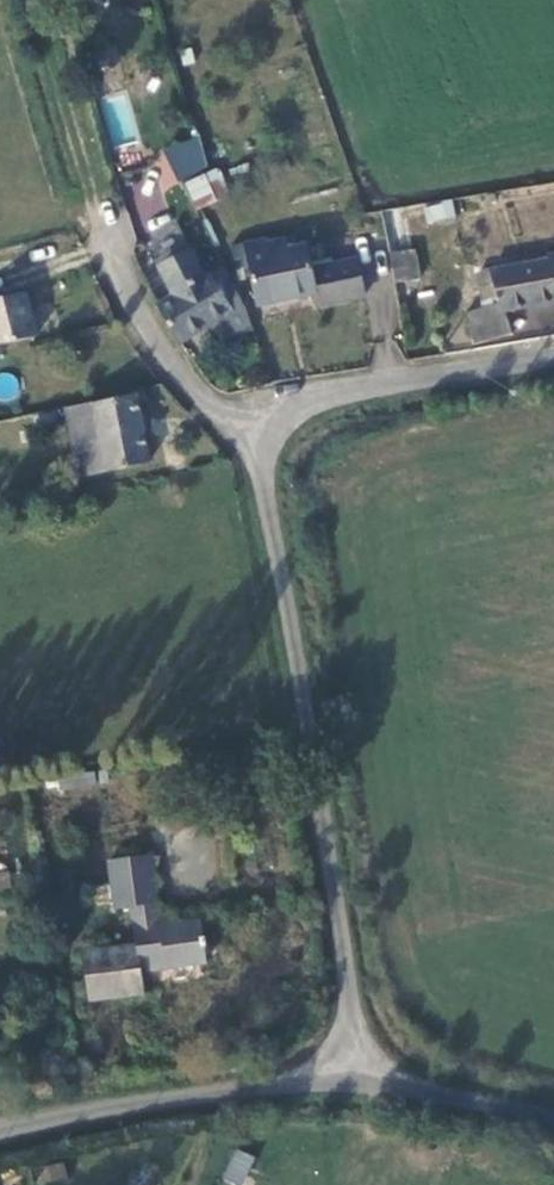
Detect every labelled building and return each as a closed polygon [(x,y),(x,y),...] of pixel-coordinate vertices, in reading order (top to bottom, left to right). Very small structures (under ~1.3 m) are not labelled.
[(111,143),(138,136),(127,92),(101,98),(111,143)] [(163,145),(175,181),(209,169),(197,134),(163,145)] [(217,167),(182,182),(194,209),(229,195),(217,167)] [(424,204),(426,222),(455,219),(453,201),(424,204)] [(407,226),(385,230),(395,294),(417,290),(407,226)] [(268,266),(250,269),(258,317),(319,306),(321,318),(366,310),(360,273),(312,282),(308,258),(289,262),(288,252),(267,256),(268,266)] [(553,306),(553,258),(549,259),(550,265),(475,281),(481,306),(494,303),(496,314),(465,321),(472,351),(509,342),(503,317),(553,306)] [(235,345),(254,338),(246,320),(225,276),(205,286),(191,261),(168,274),(166,283),(177,303),(158,313),(182,352),(229,326),(235,345)] [(0,308),(0,353),(37,344),(26,302),(0,308)] [(101,411),(100,407),(65,415),(74,460),(83,458),(88,482),(152,468),(137,403),(101,411)] [(142,961),(88,967),(93,1012),(146,1005),(145,987),(208,981),(208,965),(210,965),(210,953),(207,953),(207,941),(166,944),(163,919),(158,873),(117,877),(122,925),(139,923),(142,961)] [(236,1184),(243,1184),(254,1155),(234,1148),(222,1179),(236,1184)] [(41,1183),(67,1178),(64,1161),(38,1167),(41,1183)]
